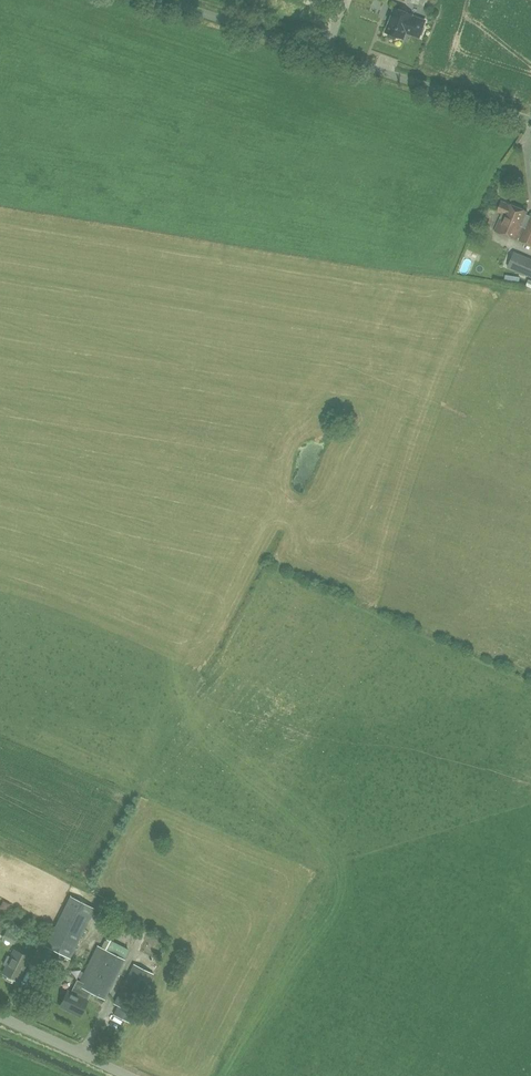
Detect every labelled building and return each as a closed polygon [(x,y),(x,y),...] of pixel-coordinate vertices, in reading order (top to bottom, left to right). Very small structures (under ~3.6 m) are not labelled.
[(412,15),(413,13),(396,7),(387,31),(390,32),(389,35),(396,37),(397,35),(404,37),(406,31),(418,35),(418,33),(421,33),(423,26),(421,25),(423,19),(412,15)] [(498,226),(496,231),(517,240),(523,227),(525,228),(520,240),(530,245),(530,215),(530,217),(526,215),(528,212),(507,203),(507,204),(502,202),(498,211),(503,213),(498,226)] [(73,896),(46,946),(69,958),(96,909),(73,896)] [(98,947),(79,981),(76,980),(71,992),(67,990),(60,1006),(80,1016),(91,992),(106,999),(125,960),(124,959),(128,951),(110,942),(105,951),(98,947)] [(89,959),(89,947),(79,946),(78,959),(89,959)] [(17,981),(29,958),(14,950),(2,974),(17,981)] [(158,972),(162,962),(141,953),(137,964),(158,972)] [(38,960),(29,974),(39,980),(48,966),(38,960)] [(114,1015),(128,1022),(153,973),(134,964),(114,1003),(118,1006),(114,1015)]
